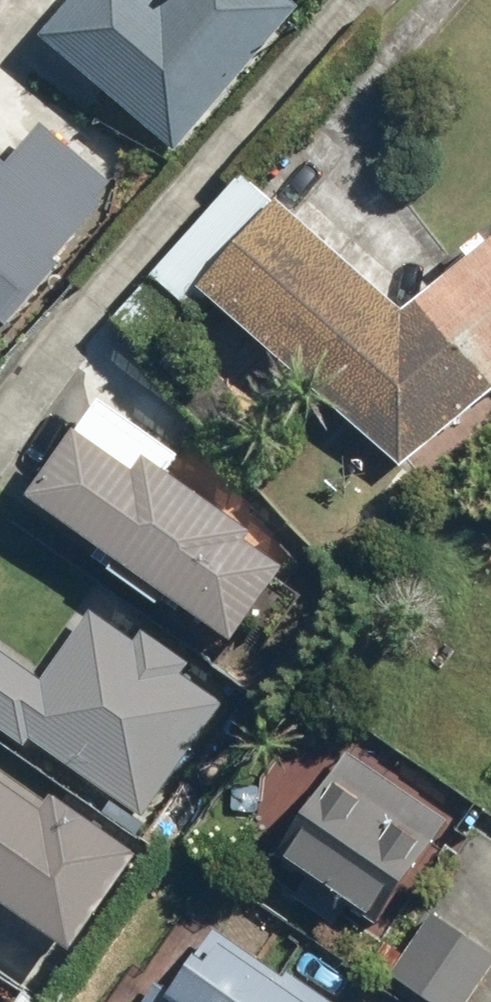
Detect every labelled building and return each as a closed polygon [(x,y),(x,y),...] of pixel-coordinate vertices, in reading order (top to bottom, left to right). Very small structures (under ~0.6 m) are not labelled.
[(296,0),(170,0),(168,2),(165,0),(82,0),(48,40),(181,155),(307,10),(296,0)] [(91,183),(0,112),(0,299),(91,183)] [(205,296),(280,209),(244,178),(112,330),(158,370),(214,305),(205,296)] [(205,296),(214,305),(410,474),(441,438),(490,398),(490,252),(407,318),(280,209),(205,296)] [(137,479),(78,439),(31,509),(238,649),(288,576),(251,551),(256,543),(145,468),(137,479)] [(226,708),(186,680),(193,671),(145,638),(138,648),(93,617),(44,688),(0,657),(0,737),(27,756),(34,745),(147,823),(226,708)] [(383,928),(452,821),(350,755),(281,863),(383,928)] [(139,858),(57,800),(50,810),(0,774),(0,910),(67,958),(139,858)] [(388,976),(425,1001),(477,1001),(490,981),(490,957),(429,915),(388,976)] [(147,1001),(310,1001),(216,934),(172,995),(159,986),(147,1001)]
